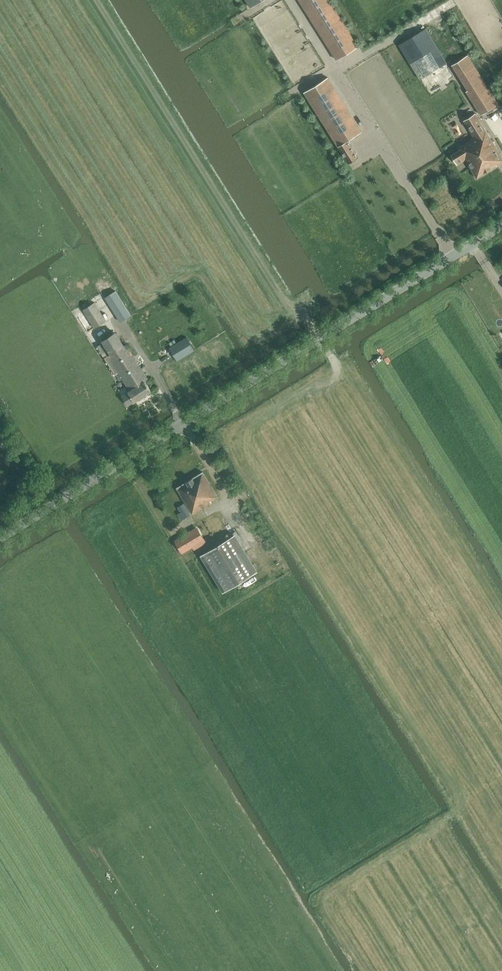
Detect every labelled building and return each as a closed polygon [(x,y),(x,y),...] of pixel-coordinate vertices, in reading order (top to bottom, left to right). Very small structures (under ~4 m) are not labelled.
[(358,46),(329,0),(300,0),(337,59),(358,46)] [(425,28),(399,45),(421,79),(447,63),(425,28)] [(468,55),(452,65),(468,90),(466,91),(481,115),(487,111),(489,113),(500,106),(468,55)] [(328,77),(304,92),(338,147),(349,163),(359,157),(348,140),(362,131),(328,77)] [(452,155),(457,164),(466,159),(477,177),(501,162),(501,156),(486,130),(475,114),(464,121),(475,138),(458,148),(460,150),(452,155)] [(131,315),(116,290),(105,297),(119,320),(121,321),(131,315)] [(94,303),(83,310),(94,329),(106,321),(94,303)] [(114,332),(102,340),(110,354),(108,355),(104,357),(114,373),(118,371),(130,390),(128,391),(129,392),(122,396),(128,405),(135,401),(152,391),(146,383),(149,381),(126,344),(123,346),(114,332)] [(194,350),(186,337),(168,347),(176,361),(194,350)] [(177,487),(193,514),(212,502),(211,500),(218,496),(202,472),(177,487)] [(182,520),(191,515),(184,503),(178,507),(181,512),(178,514),(182,520)] [(196,527),(174,540),(181,553),(187,550),(192,547),(193,549),(205,542),(196,527)] [(231,537),(201,555),(223,592),(253,574),(244,559),(231,537)]
